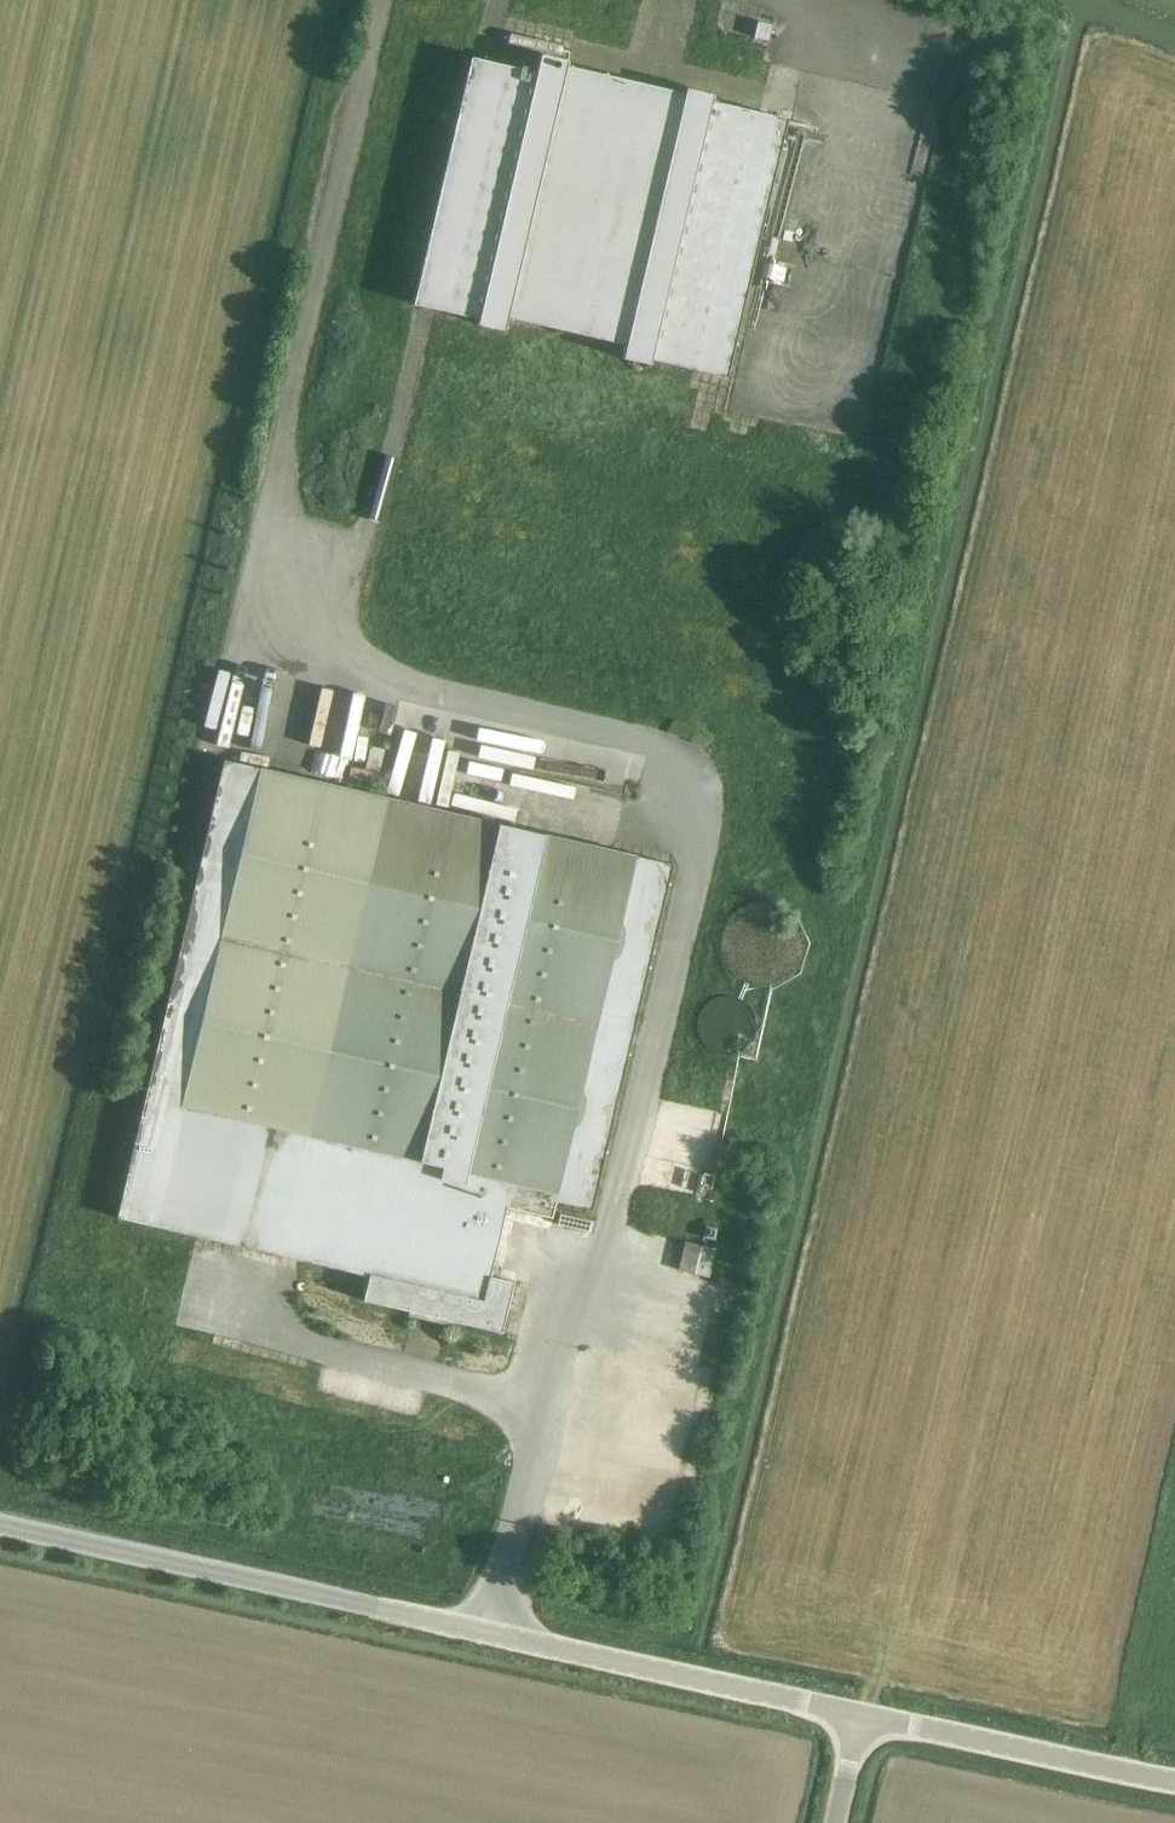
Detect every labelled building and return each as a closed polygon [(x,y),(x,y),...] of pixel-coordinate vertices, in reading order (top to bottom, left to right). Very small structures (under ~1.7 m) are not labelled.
[(772,25),(758,21),(754,36),(768,40),(772,25)] [(478,318),(477,322),(503,329),(506,316),(625,344),(622,357),(649,363),(650,358),(726,376),(787,117),(711,99),(712,93),(685,87),(684,92),(566,64),(567,59),(540,53),(535,71),(470,56),(413,303),(478,318)] [(590,1209),(670,864),(221,759),(115,1217),(366,1275),(361,1299),(500,1331),(512,1281),(488,1275),(505,1206),(550,1217),(554,1200),(590,1209)] [(714,1248),(684,1241),(677,1269),(707,1276),(714,1248)]
